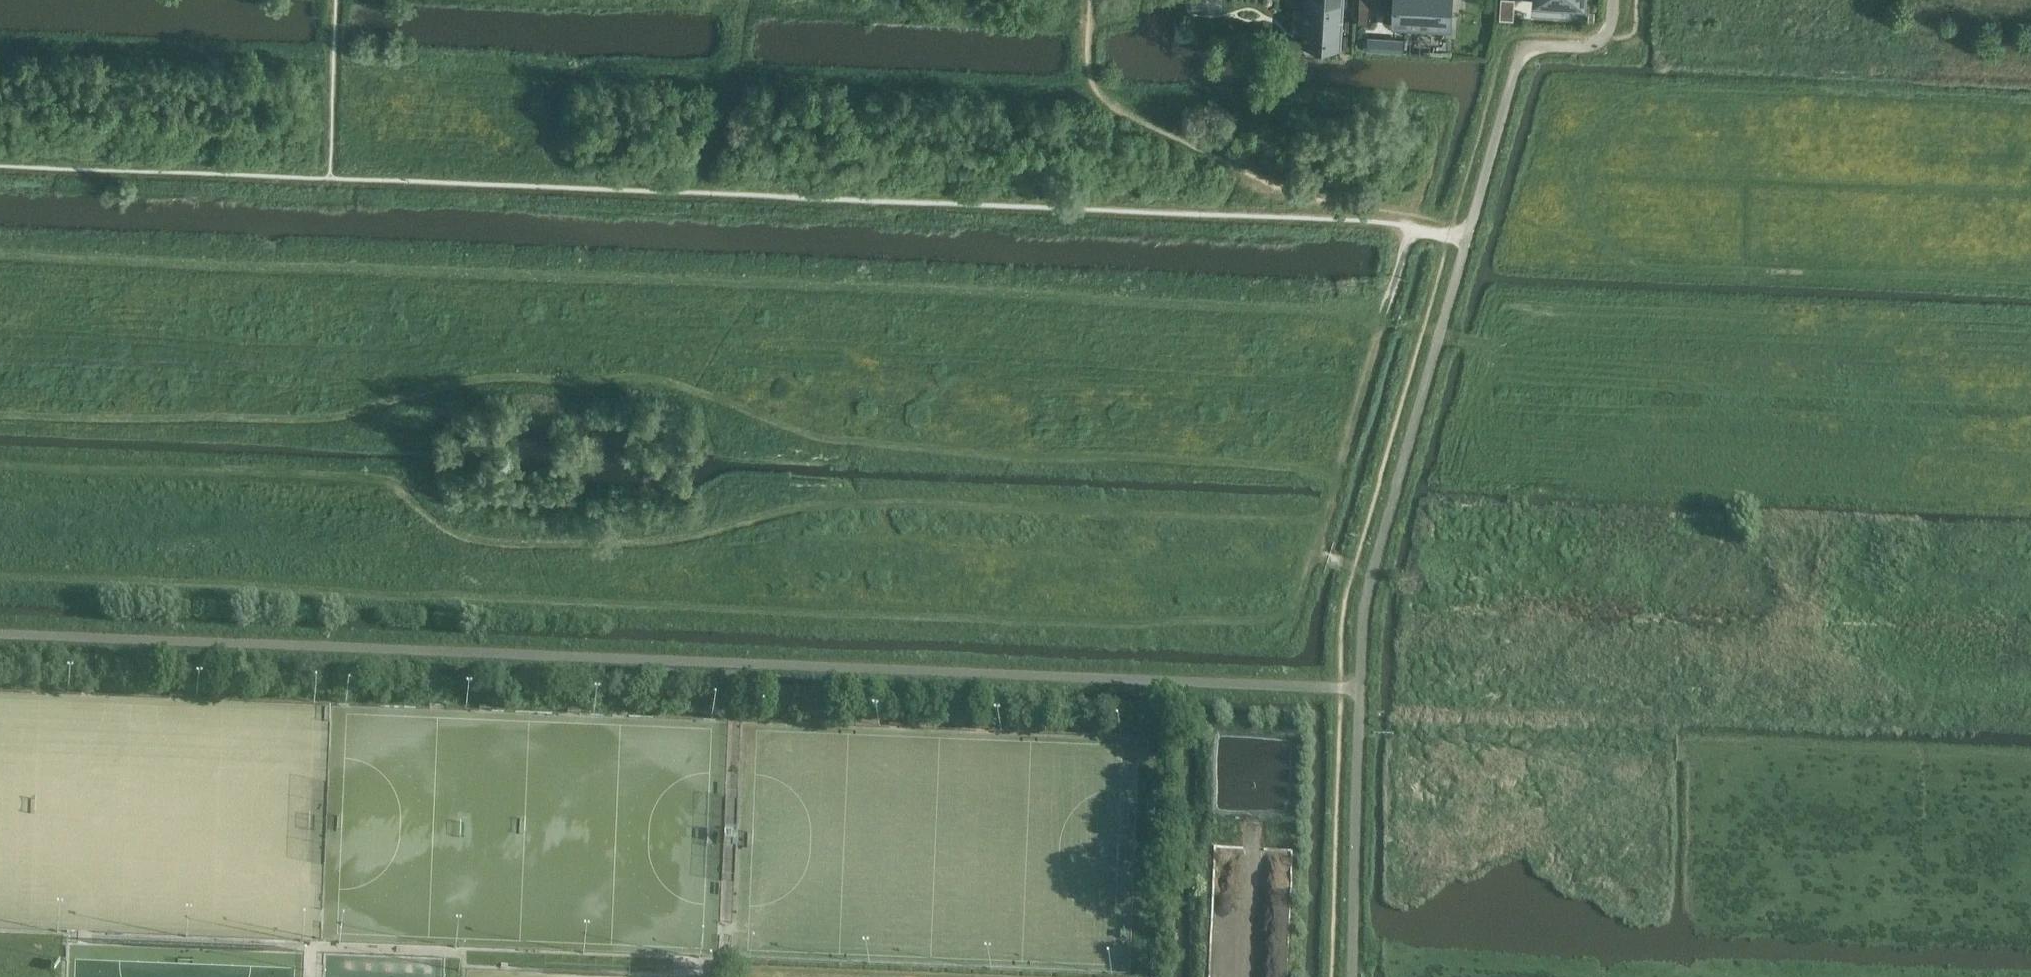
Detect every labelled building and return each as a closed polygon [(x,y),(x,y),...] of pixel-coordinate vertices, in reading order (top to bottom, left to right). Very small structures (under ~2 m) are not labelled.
[(1304,44),(1306,44),(1306,41),(1340,43),(1340,46),(1342,46),(1345,0),(1306,0),(1304,44)] [(1387,17),(1392,17),(1392,27),(1452,31),(1452,29),(1448,28),(1450,0),(1388,0),(1387,17)]
